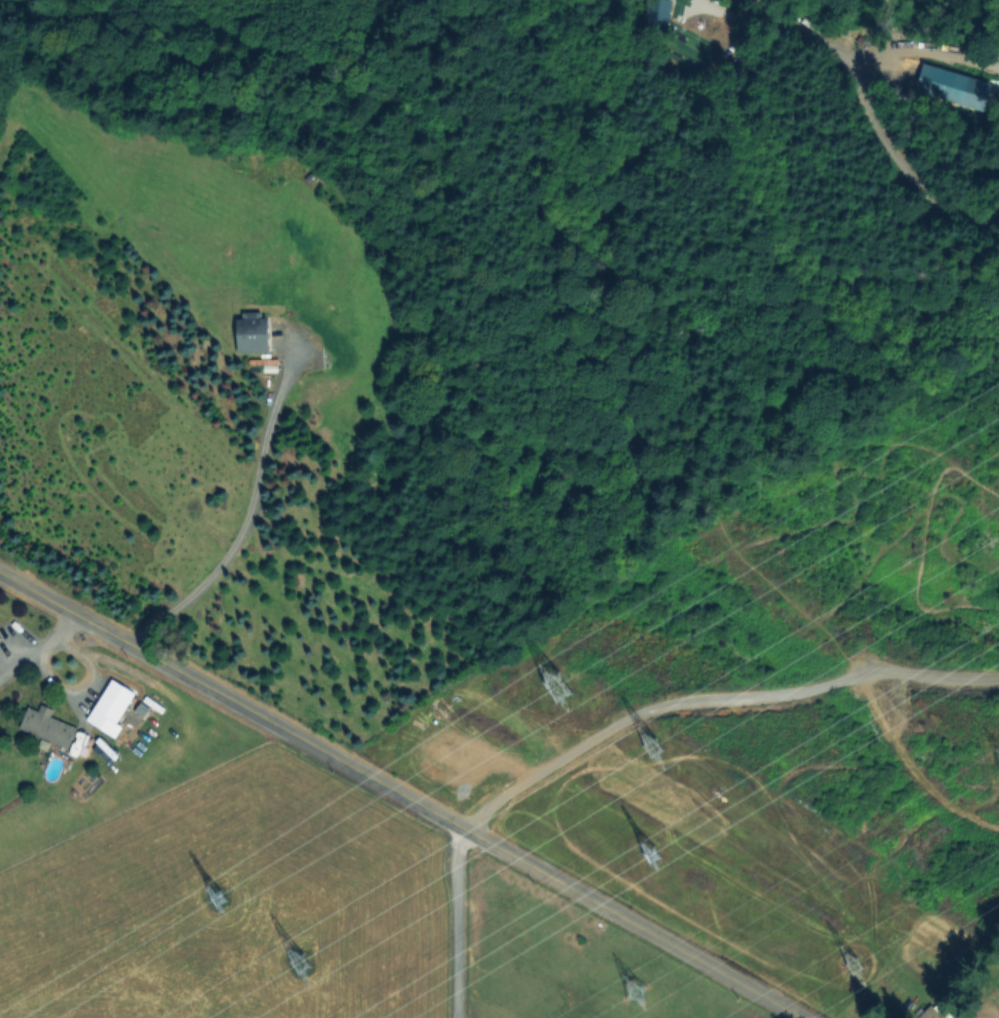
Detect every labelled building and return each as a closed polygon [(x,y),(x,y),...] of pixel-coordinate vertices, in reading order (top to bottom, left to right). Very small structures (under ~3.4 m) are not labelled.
[(262,312),(262,318),(271,318),(271,352),(239,351),(239,318),(244,318),(244,311),(262,312)] [(136,695),(117,725),(93,710),(112,680),(136,695)] [(78,728),(69,749),(21,728),(30,707),(78,728)] [(940,1015),(937,1017),(920,1017),(919,1017),(931,1006),(940,1015)]
